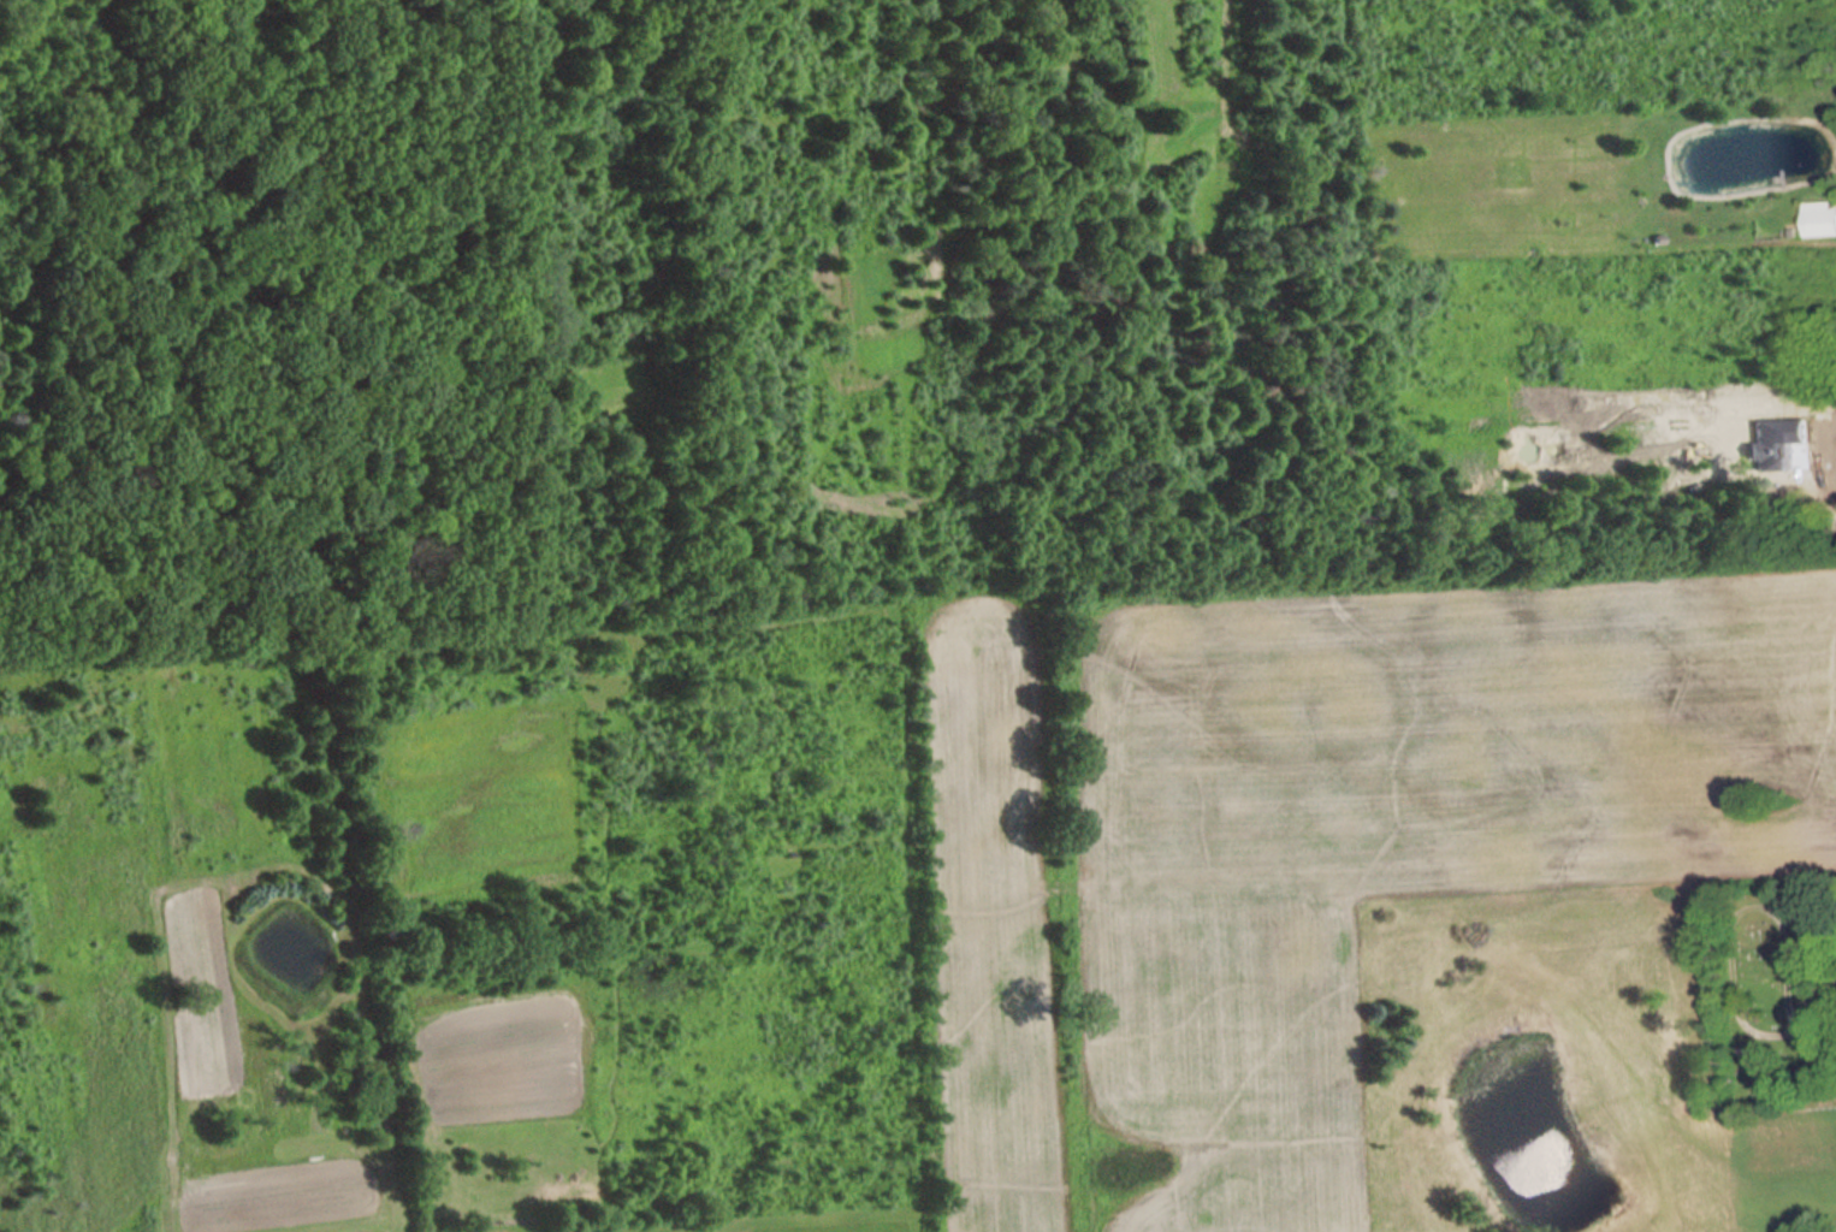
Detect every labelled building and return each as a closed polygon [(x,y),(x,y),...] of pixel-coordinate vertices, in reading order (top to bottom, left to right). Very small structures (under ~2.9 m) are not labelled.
[(1835,237),(1835,203),(1803,203),(1803,237),(1835,237)]
